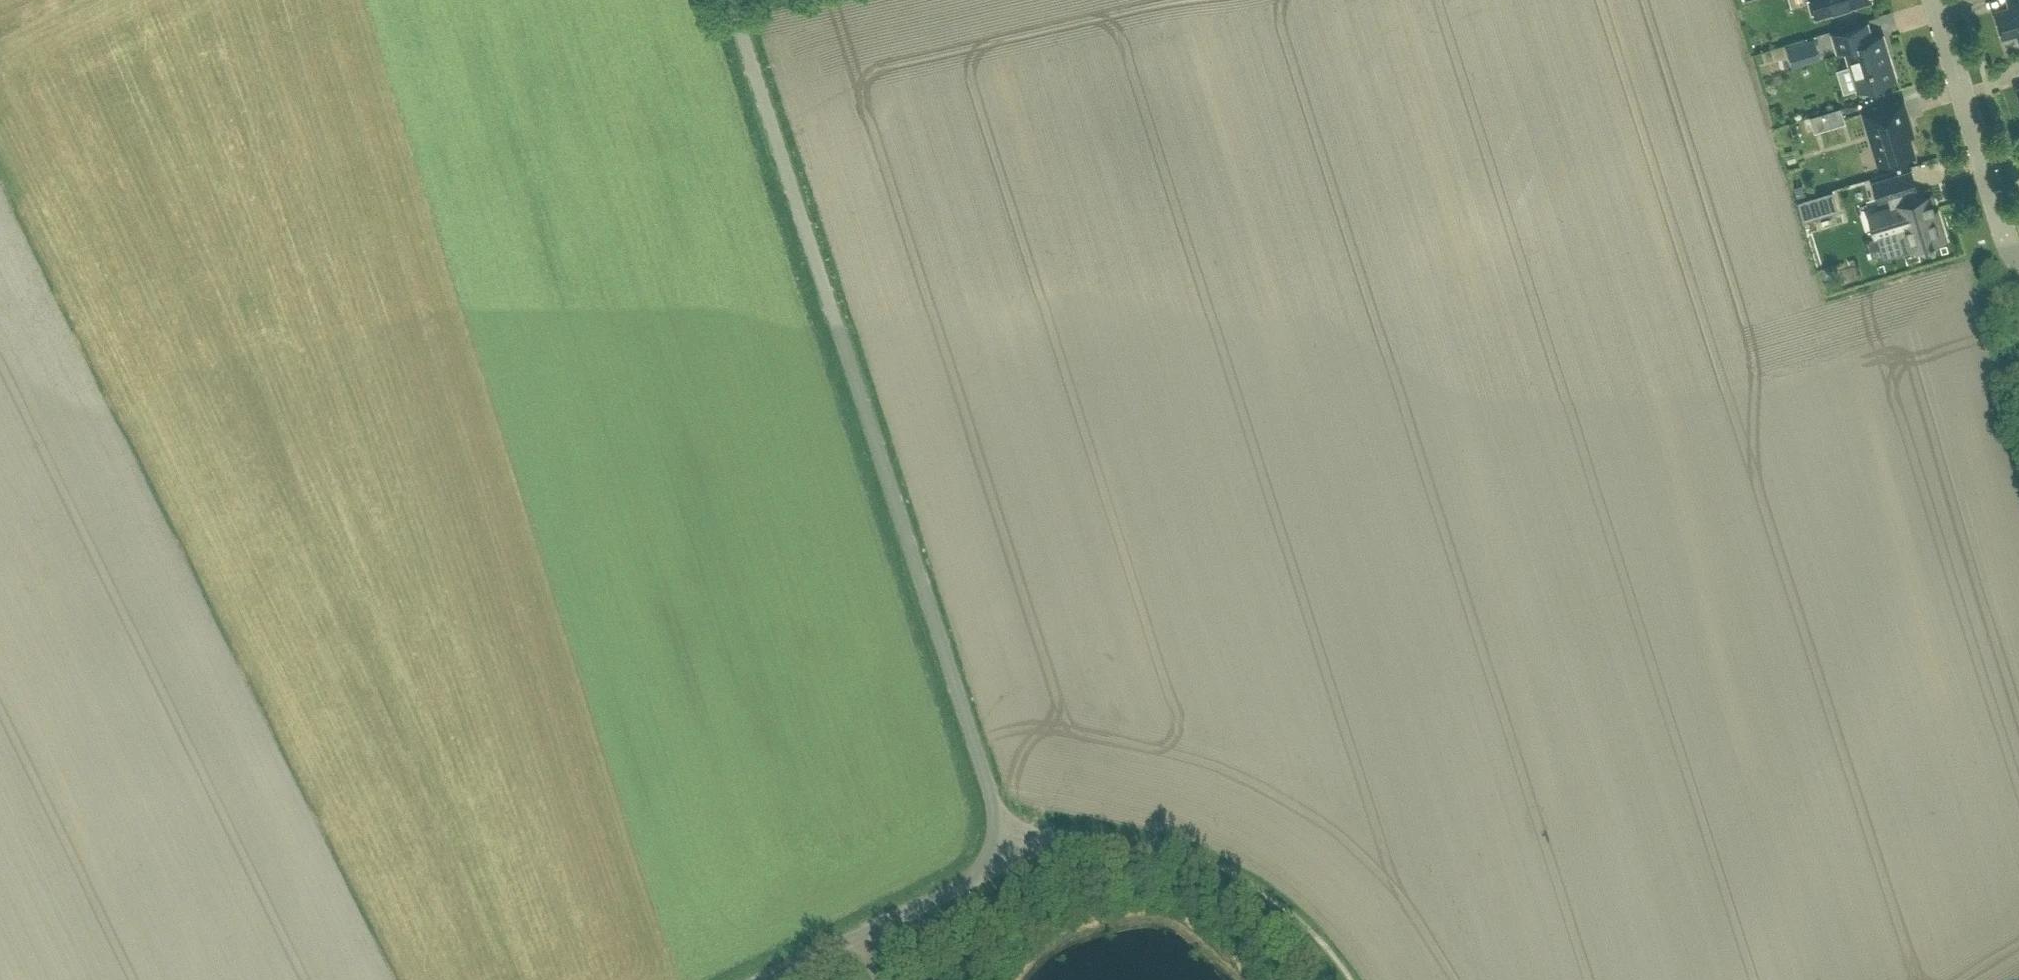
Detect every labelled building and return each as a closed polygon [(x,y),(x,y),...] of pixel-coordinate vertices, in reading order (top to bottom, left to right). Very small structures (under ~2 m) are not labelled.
[(1816,15),(1864,0),(1811,0),(1816,15)] [(2010,6),(1995,10),(2002,35),(2018,31),(2018,35),(2018,0),(2008,0),(2010,6)] [(1857,88),(1895,76),(1889,58),(1885,59),(1878,35),(1871,37),(1866,22),(1833,33),(1838,49),(1845,47),(1850,62),(1857,88)] [(1801,43),(1787,47),(1791,58),(1804,54),(1801,43)] [(1911,129),(1902,100),(1864,111),(1880,164),(1914,154),(1907,130),(1911,129)] [(1841,105),(1825,110),(1830,125),(1845,121),(1841,105)] [(1934,240),(1944,237),(1931,194),(1917,198),(1914,188),(1916,187),(1911,170),(1873,181),(1878,199),(1888,196),(1891,207),(1869,213),(1875,233),(1877,233),(1884,256),(1922,245),(1922,244),(1931,241),(1932,245),(1936,243),(1934,240)] [(1802,183),(1792,186),(1795,195),(1805,192),(1802,183)] [(1832,190),(1797,202),(1802,219),(1838,207),(1832,190)]
